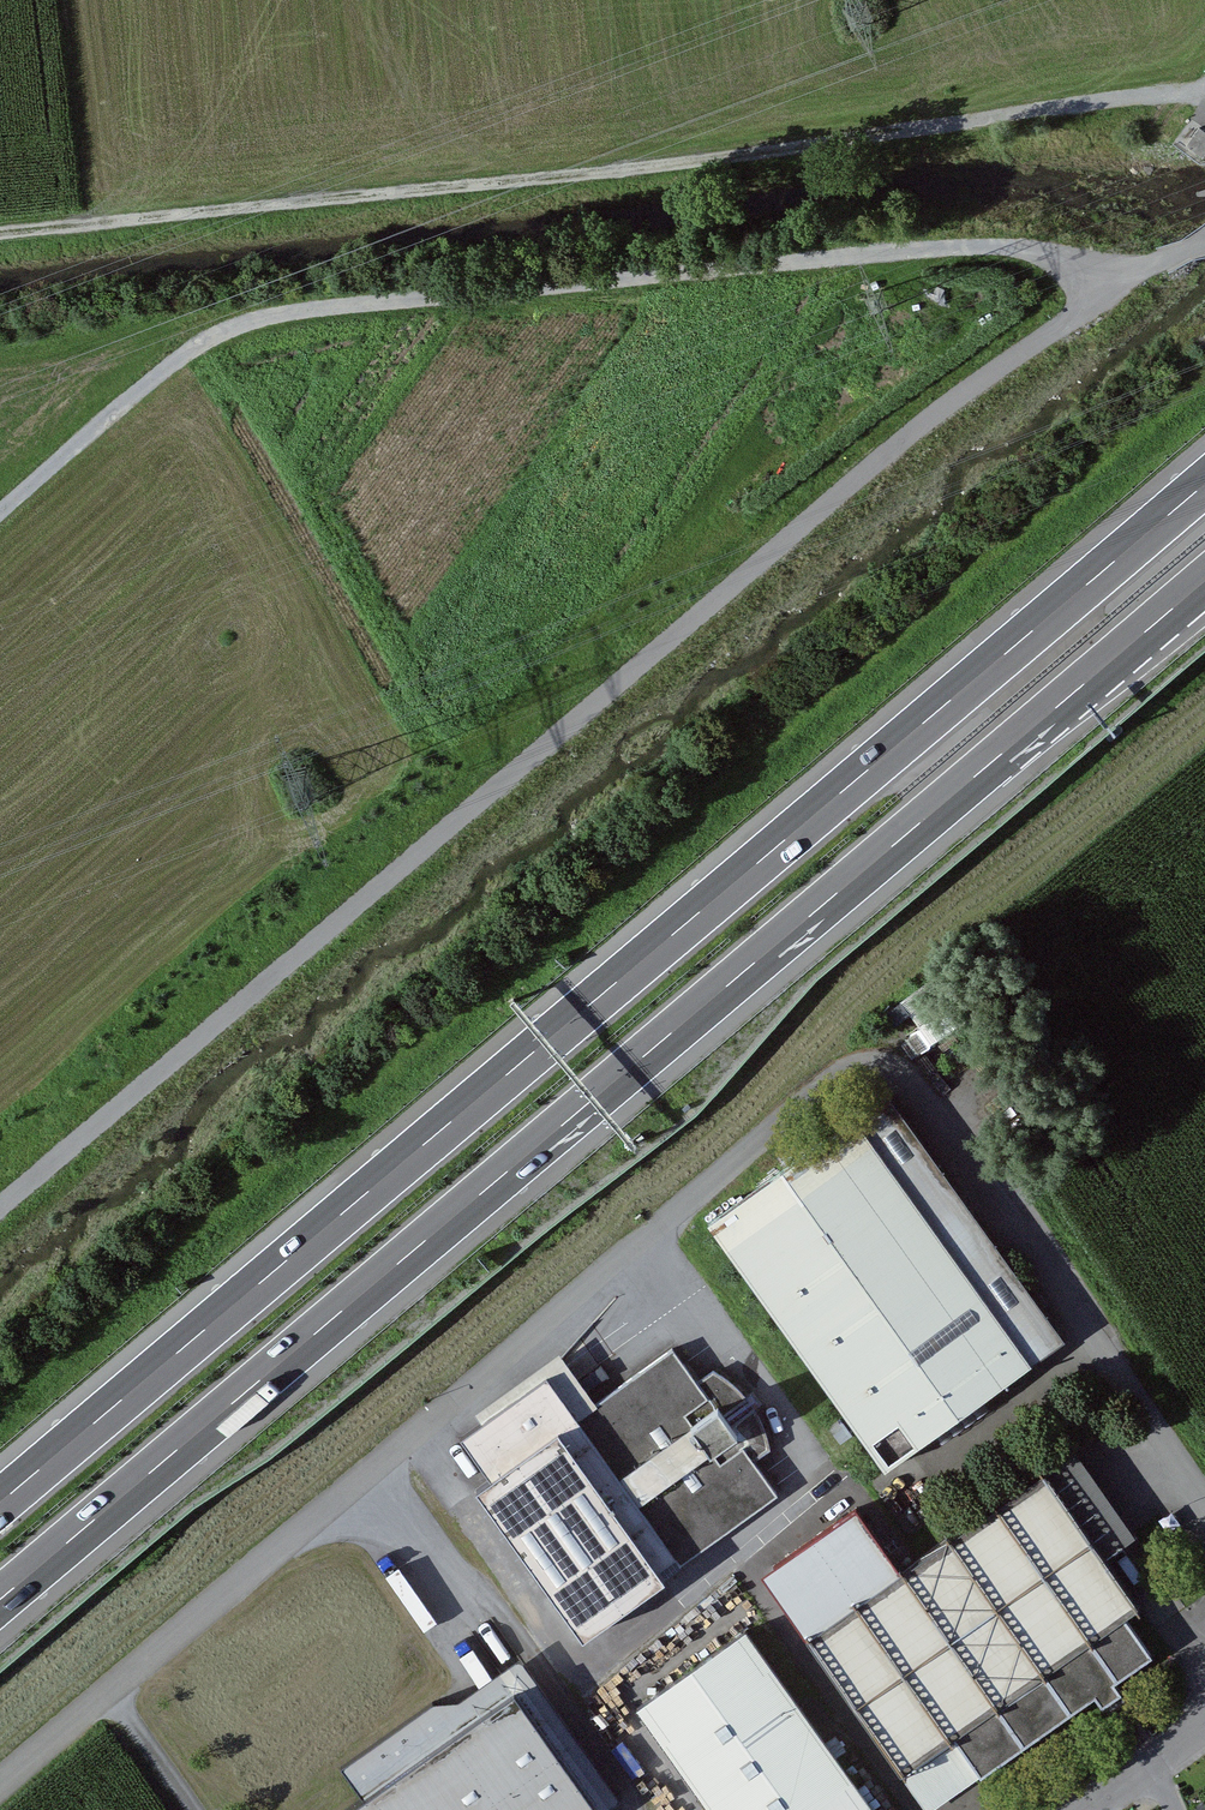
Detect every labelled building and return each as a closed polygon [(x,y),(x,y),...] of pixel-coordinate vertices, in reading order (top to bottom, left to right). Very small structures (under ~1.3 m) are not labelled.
[(1203,127),(1190,145),(1204,156),(1204,128),(1203,127)] [(1030,1361),(853,1119),(708,1224),(885,1466),(1030,1361)] [(723,1365),(702,1381),(677,1346),(580,1415),(686,1562),(784,1492),(760,1458),(780,1444),(761,1418),(742,1391),(723,1365)] [(477,1487),(584,1635),(686,1562),(580,1415),(550,1373),(464,1435),(493,1476),(477,1487)] [(1136,1605),(1045,1474),(905,1570),(808,1636),(899,1767),(948,1734),(975,1774),(1155,1651),(1127,1611),(1136,1605)] [(764,1572),(808,1636),(905,1570),(861,1506),(764,1572)] [(748,1629),(641,1705),(717,1809),(877,1809),(748,1629)] [(518,1691),(365,1800),(350,1809),(603,1809),(518,1691)]
